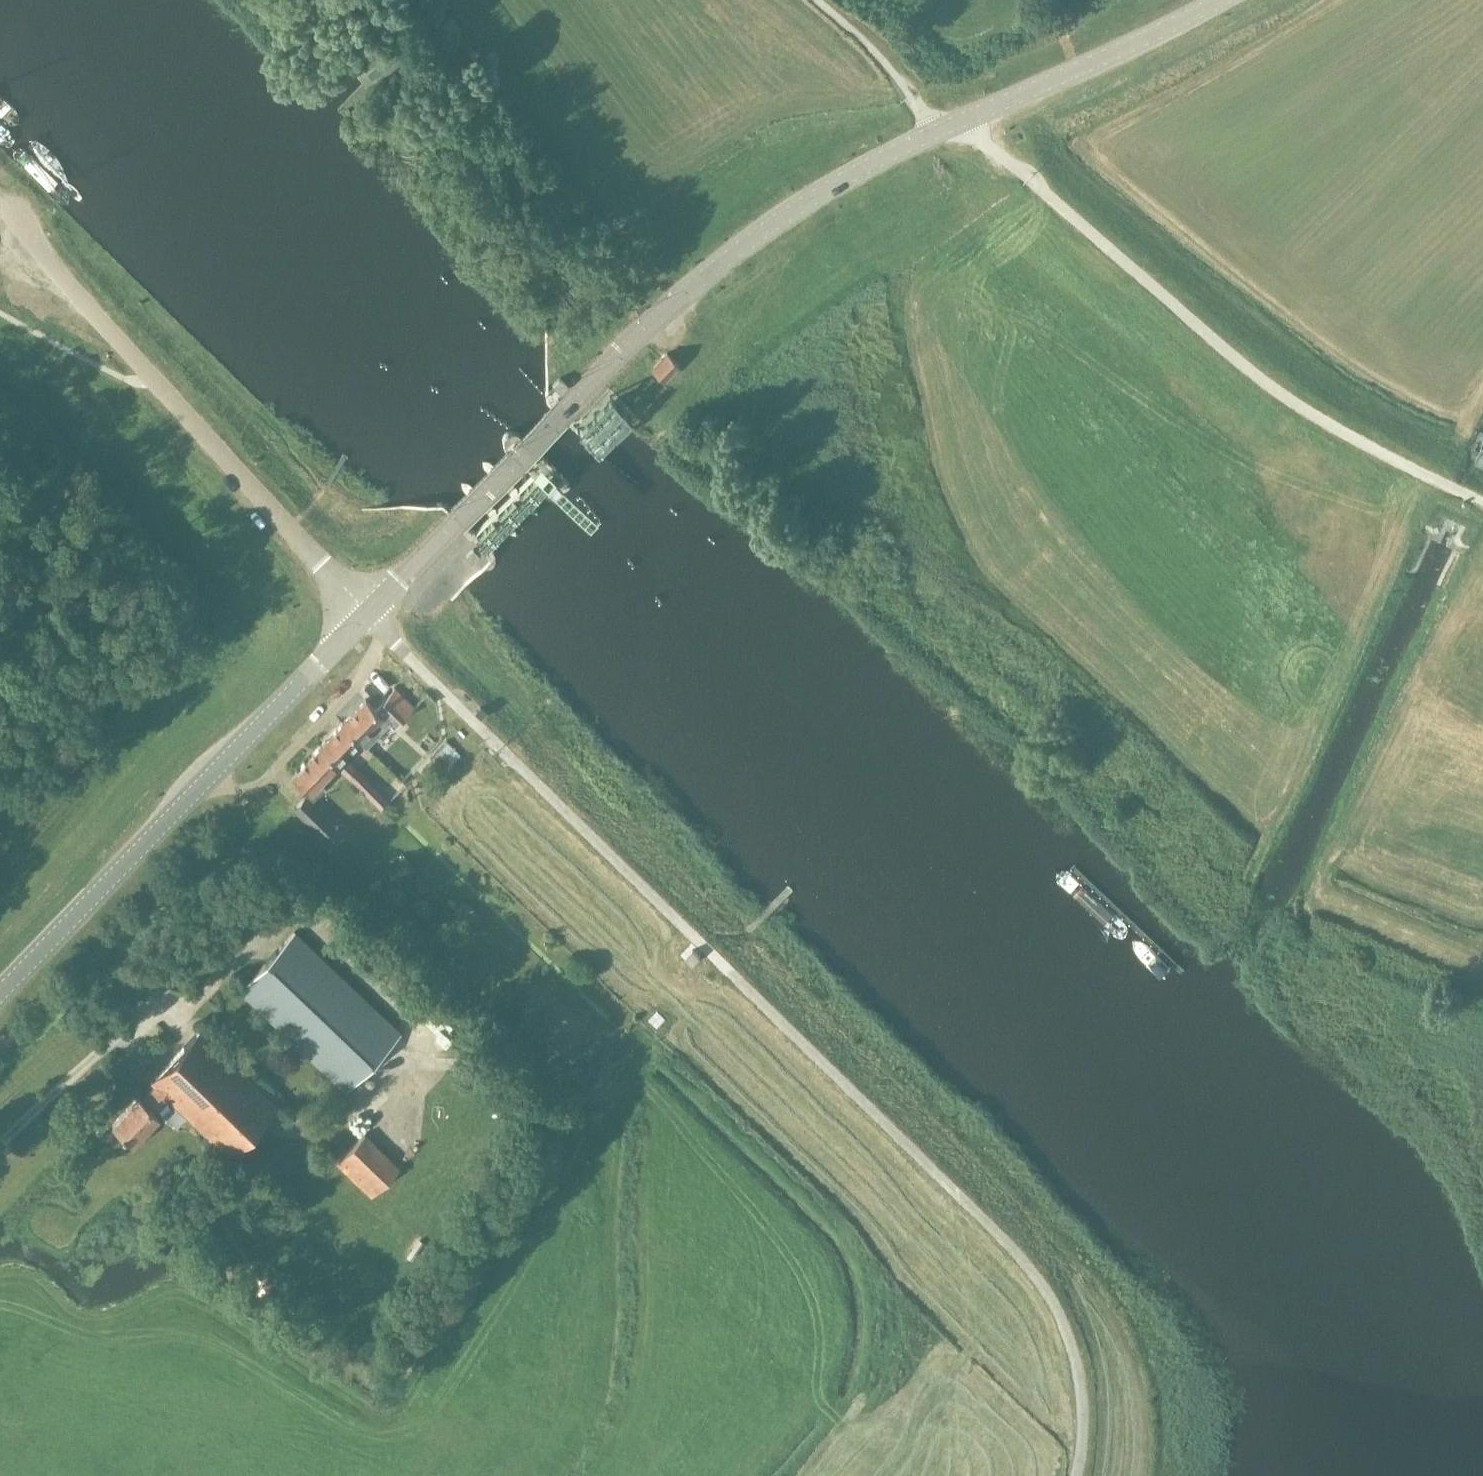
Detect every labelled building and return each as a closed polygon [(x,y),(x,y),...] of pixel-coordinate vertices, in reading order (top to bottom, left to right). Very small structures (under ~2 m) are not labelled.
[(1041,2),(1044,8),(1053,3),(1051,0),(1046,0),(1041,2)] [(662,380),(675,367),(677,364),(666,353),(650,369),(662,380)] [(501,439),(501,450),(543,490),(551,497),(561,499),(567,496),(571,491),(569,485),(558,474),(516,433),(506,434),(501,439)] [(1481,447),(1478,453),(1473,464),(1482,469),(1482,448),(1481,447)] [(529,503),(491,466),(488,465),(483,465),(482,466),(482,471),(484,475),(521,511),(529,518),(535,520),(539,520),(539,519),(539,514),(538,512),(536,509),(529,503)] [(508,525),(471,489),(467,487),(462,487),(461,488),(461,493),(463,497),(500,533),(508,540),(513,542),(518,541),(518,537),(515,532),(508,525)] [(342,723),(358,740),(365,747),(388,724),(392,727),(400,719),(400,720),(413,707),(394,688),(381,701),(382,702),(374,709),(365,700),(342,723)] [(479,707),(474,713),(480,719),(485,713),(479,707)] [(341,757),(358,740),(342,723),(320,746),(336,762),(334,764),(376,804),(380,809),(388,801),(384,796),(355,768),(354,769),(341,757)] [(435,750),(447,763),(463,748),(450,735),(435,750)] [(318,780),(334,764),(336,762),(320,746),(290,776),(312,797),(324,785),(318,780)] [(291,808),(322,838),(334,824),(304,795),(291,808)] [(343,1091),(399,1034),(293,932),(238,990),(343,1091)] [(227,1156),(276,1105),(199,1030),(150,1081),(154,1086),(141,1100),(138,1097),(111,1124),(131,1143),(157,1116),(154,1113),(168,1098),(227,1156)] [(364,1133),(335,1163),(371,1198),(400,1167),(364,1133)]
